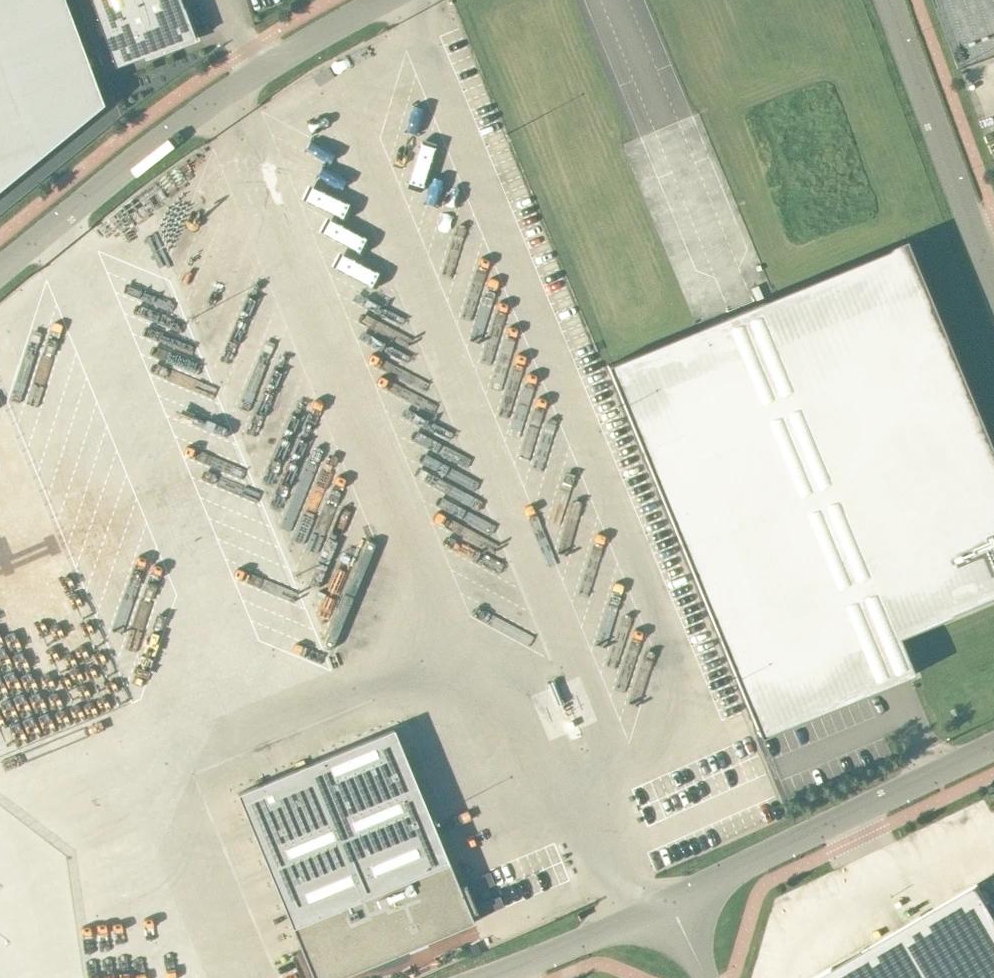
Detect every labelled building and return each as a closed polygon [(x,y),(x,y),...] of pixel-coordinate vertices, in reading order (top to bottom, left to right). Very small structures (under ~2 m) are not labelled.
[(105,100),(67,0),(0,0),(0,186),(105,100)] [(104,35),(115,67),(145,56),(195,38),(184,8),(181,0),(91,0),(104,35)] [(608,366),(761,738),(915,674),(899,637),(993,599),(993,439),(912,240),(608,366)] [(237,794),(292,927),(313,977),(339,977),(408,950),(427,942),(474,923),(471,914),(477,911),(466,885),(460,888),(449,862),(449,863),(394,729),(237,794)] [(816,977),(993,977),(993,912),(977,884),(816,977)]
